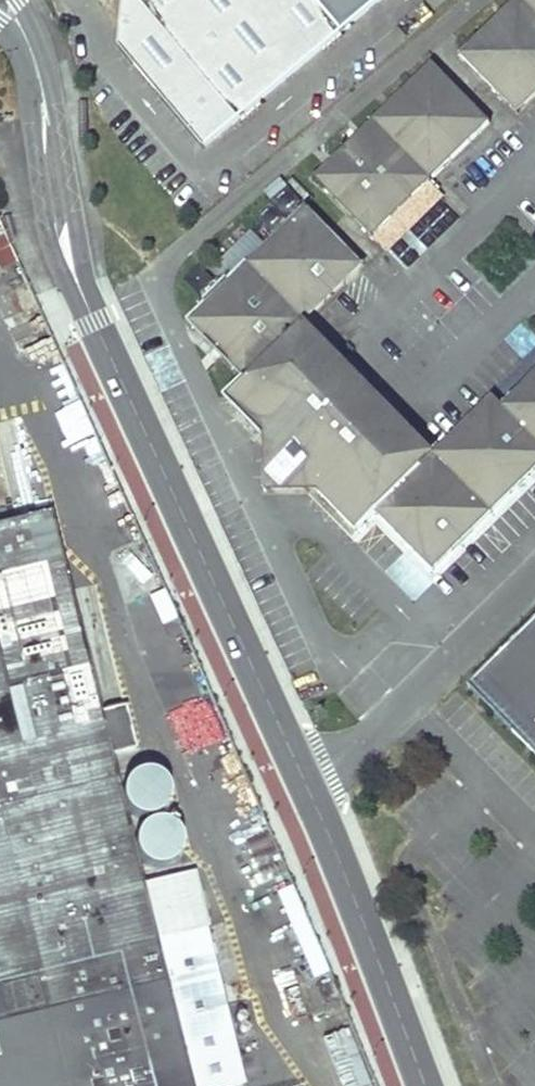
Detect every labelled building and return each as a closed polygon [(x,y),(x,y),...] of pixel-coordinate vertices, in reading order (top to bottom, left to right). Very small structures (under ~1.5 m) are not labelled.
[(120,48),(206,150),(346,31),(320,0),(125,0),(124,1),(120,48)] [(346,31),(382,0),(320,0),(346,31)] [(457,55),(516,115),(534,96),(534,0),(513,0),(457,55)] [(429,63),(313,177),(369,236),(487,122),(429,63)] [(516,115),(521,121),(534,107),(534,96),(516,115)] [(303,206),(186,320),(243,379),(224,397),(265,440),(303,439),(355,387),(308,337),(291,334),(294,312),(311,315),(362,266),(303,206)] [(0,235),(0,274),(15,268),(0,235)] [(369,272),(362,266),(311,315),(294,312),(291,334),(308,337),(355,387),(303,439),(265,440),(317,492),(317,454),(370,402),(420,453),(418,465),(438,468),(441,450),(492,398),(487,392),(429,448),(312,327),(323,317),(369,272)] [(317,492),(354,529),(373,510),(431,568),(534,464),(534,366),(497,402),(492,398),(441,450),(438,468),(418,465),(420,453),(370,402),(317,454),(317,492)] [(5,526),(26,520),(20,492),(0,497),(0,508),(5,526)] [(205,927),(172,934),(148,939),(123,833),(45,516),(26,520),(5,526),(0,527),(0,1085),(239,1085),(241,1085),(205,927)] [(467,684),(534,753),(534,617),(467,684)] [(235,769),(182,647),(143,663),(194,786),(235,769)] [(172,934),(147,828),(123,833),(148,939),(172,934)] [(291,933),(293,928),(295,922),(295,915),(293,908),(289,902),(287,899),(283,896),(277,893),(272,892),(265,891),(258,893),(252,896),(247,900),(243,906),(241,913),(240,918),(240,923),(242,929),(245,935),(250,940),(256,944),(263,946),(270,946),(276,945),(283,942),(288,937),(291,933)] [(321,1041),(340,1085),(369,1085),(345,1031),(321,1041)]
